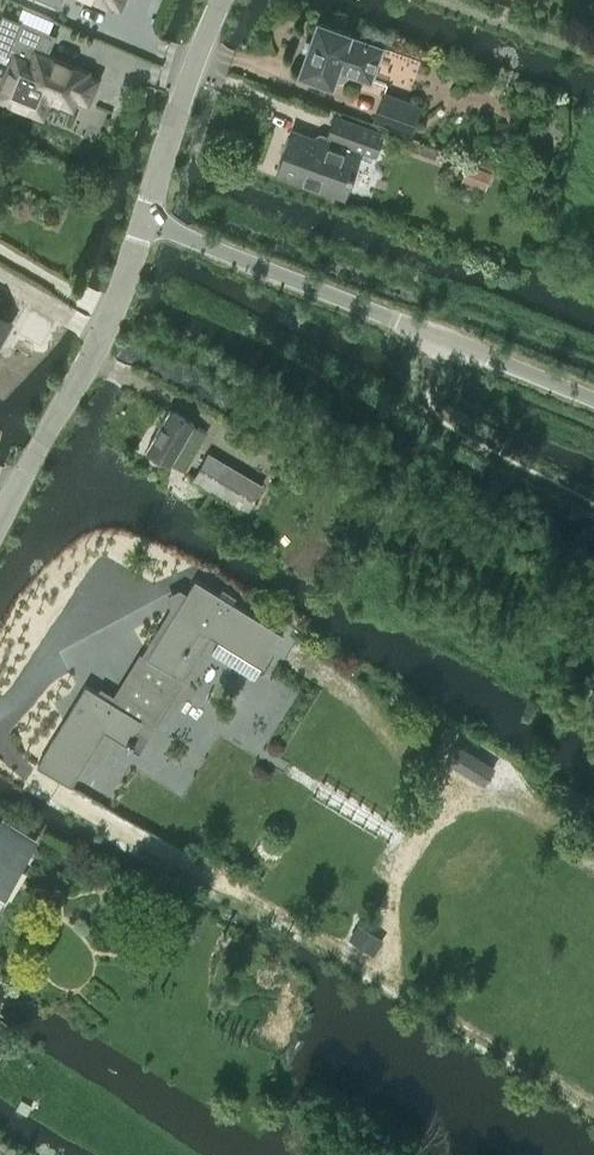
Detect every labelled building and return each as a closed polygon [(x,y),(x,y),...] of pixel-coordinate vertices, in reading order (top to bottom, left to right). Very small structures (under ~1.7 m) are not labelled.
[(0,20),(0,47),(5,49),(15,53),(6,75),(0,89),(0,96),(42,114),(49,96),(72,106),(76,95),(87,100),(96,78),(85,73),(87,70),(46,53),(53,35),(17,20),(3,14),(0,20)] [(350,32),(318,20),(300,70),(332,81),(334,78),(337,78),(341,78),(345,76),(348,73),(349,70),(370,77),(382,46),(349,34),(350,32)] [(373,118),(411,132),(421,105),(383,91),(373,118)] [(375,152),(382,132),(335,115),(328,135),(329,136),(327,142),(292,129),(277,170),(345,194),(359,154),(351,151),(353,144),(375,152)] [(467,161),(461,179),(478,185),(485,167),(467,161)] [(10,321),(0,315),(0,339),(10,321)] [(206,431),(194,424),(169,409),(146,448),(171,463),(172,462),(184,469),(206,431)] [(192,478),(247,510),(262,484),(208,451),(192,478)] [(86,683),(38,762),(70,782),(104,727),(139,748),(183,676),(210,632),(244,652),(235,666),(254,677),(262,664),(283,631),(195,577),(134,677),(118,703),(86,683)] [(447,760),(484,783),(496,764),(458,741),(447,760)] [(36,838),(3,818),(0,823),(0,896),(36,838)] [(383,939),(358,924),(349,939),(373,955),(383,939)]
